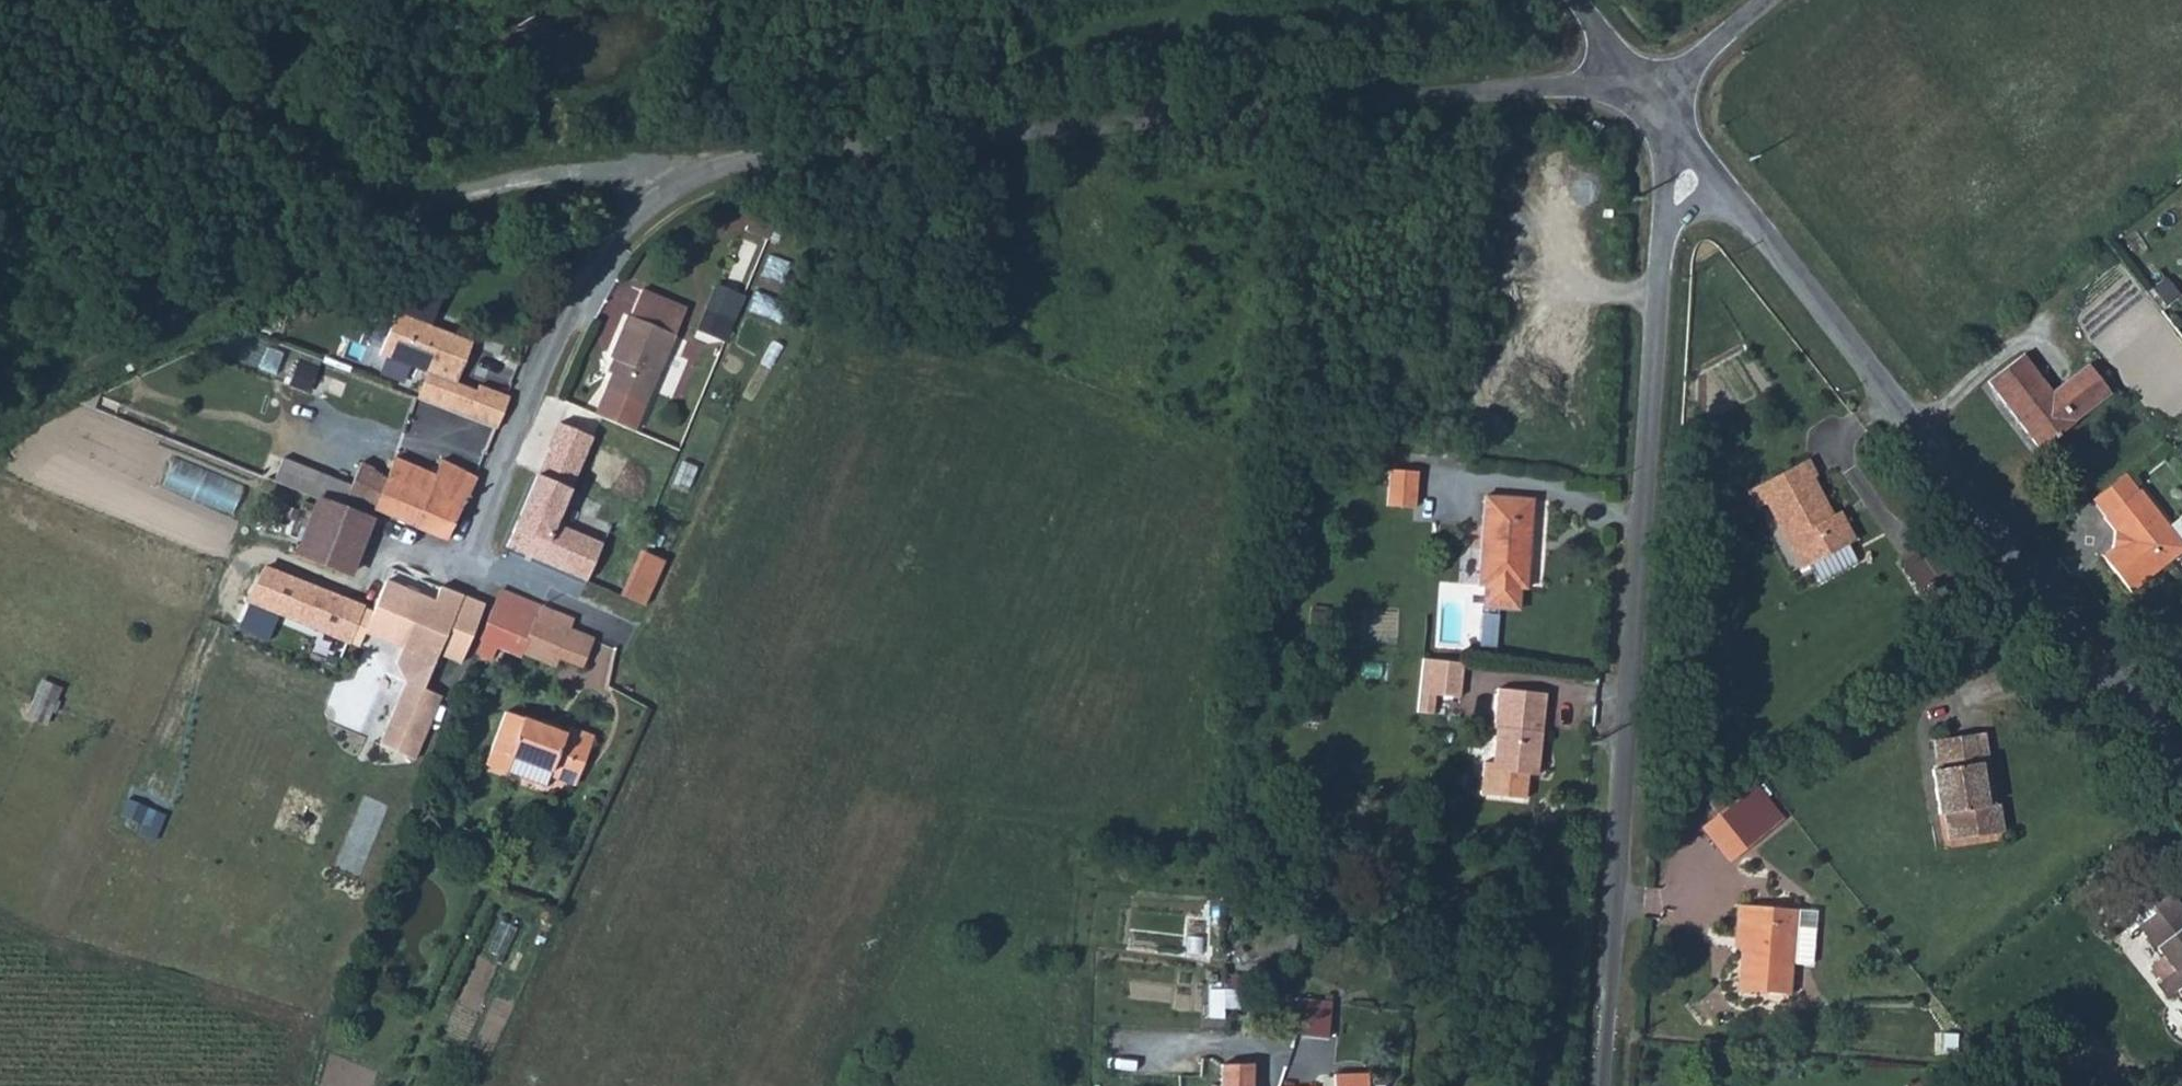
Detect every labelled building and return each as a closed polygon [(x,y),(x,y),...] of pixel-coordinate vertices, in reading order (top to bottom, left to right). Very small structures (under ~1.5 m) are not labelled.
[(747,229),(771,239),(779,219),(755,209),(747,229)] [(710,282),(691,328),(722,341),(741,295),(710,282)] [(617,361),(606,389),(646,404),(657,376),(682,310),(636,291),(625,318),(625,317),(609,358),(617,361)] [(380,355),(440,380),(460,374),(473,345),(421,322),(421,319),(400,309),(380,355)] [(1995,385),(2035,436),(2070,409),(2069,405),(2105,376),(2084,347),(2046,376),(2018,340),(1982,368),(1995,385)] [(304,393),(315,365),(292,356),(281,384),(304,393)] [(460,374),(440,380),(455,387),(460,374)] [(455,387),(445,411),(466,419),(477,396),(455,387)] [(497,432),(510,401),(480,389),(477,396),(466,419),(470,421),(479,424),(497,432)] [(479,424),(470,421),(467,428),(476,431),(479,424)] [(170,454),(158,481),(228,510),(239,482),(170,454)] [(385,475),(372,510),(413,528),(434,480),(433,476),(392,459),(385,475)] [(413,528),(446,542),(455,521),(476,481),(439,460),(433,476),(434,480),(413,528)] [(1753,492),(1762,508),(1772,503),(1809,568),(1850,544),(1858,540),(1847,520),(1840,524),(1835,515),(1815,480),(1820,476),(1811,460),(1753,492)] [(345,499),(372,510),(385,475),(359,462),(345,499)] [(2086,488),(2099,505),(2131,480),(2117,464),(2102,476),(2086,488)] [(1383,469),(1380,507),(1412,509),(1414,471),(1383,469)] [(303,471),(294,493),(303,497),(315,503),(316,501),(334,508),(336,502),(344,483),(324,475),(323,479),(304,471),(303,471)] [(530,474),(516,508),(548,522),(563,486),(530,474)] [(2121,525),(2106,536),(2095,546),(2123,581),(2162,551),(2178,538),(2132,479),(2131,480),(2099,505),(2098,506),(2108,520),(2113,515),(2121,525)] [(1514,584),(1520,584),(1521,565),(1525,497),(1478,494),(1473,566),(1472,582),(1478,582),(1514,584)] [(540,560),(585,579),(600,544),(548,522),(516,508),(501,546),(539,561),(540,560)] [(2108,520),(2106,536),(2121,525),(2113,515),(2108,520)] [(307,523),(294,556),(347,576),(360,543),(307,523)] [(614,592),(640,604),(661,557),(634,545),(614,592)] [(1521,565),(1520,584),(1536,586),(1537,566),(1521,565)] [(263,568),(246,600),(346,640),(360,607),(358,606),(346,601),(263,568)] [(363,633),(433,662),(462,595),(439,586),(432,599),(385,579),(363,633)] [(1514,584),(1478,582),(1477,604),(1513,606),(1514,584)] [(346,601),(358,606),(363,594),(361,593),(351,590),(351,591),(346,601)] [(506,650),(519,655),(520,653),(533,619),(535,620),(541,608),(538,607),(499,590),(480,640),(482,641),(478,653),(501,662),(506,650)] [(464,596),(441,654),(461,662),(484,604),(464,596)] [(570,619),(541,608),(535,620),(566,631),(567,629),(570,619)] [(533,619),(520,653),(535,660),(557,666),(560,658),(556,657),(566,631),(535,620),(533,619)] [(556,657),(560,658),(582,666),(593,639),(567,629),(566,631),(556,657)] [(1420,662),(1416,717),(1431,719),(1432,700),(1457,702),(1460,665),(1420,662)] [(44,720),(54,683),(34,678),(24,714),(44,720)] [(440,695),(406,681),(378,744),(413,757),(440,695)] [(1486,763),(1484,796),(1528,798),(1529,774),(1540,775),(1546,693),(1498,690),(1495,730),(1498,730),(1495,764),(1486,763)] [(487,758),(518,769),(535,723),(505,711),(487,758)] [(535,723),(518,769),(545,779),(548,773),(547,773),(556,753),(582,763),(589,744),(565,734),(535,723)] [(568,726),(565,734),(589,744),(593,736),(568,726)] [(1984,803),(1974,730),(1934,735),(1937,765),(1932,767),(1939,809),(1943,809),(1947,836),(1973,832),(2000,828),(1996,801),(1991,802),(1984,803)] [(413,757),(378,744),(367,769),(371,771),(402,783),(413,757)] [(547,773),(548,773),(574,784),(582,763),(556,753),(547,773)] [(345,831),(376,844),(402,783),(371,771),(345,831)] [(1759,781),(1747,791),(1774,827),(1786,817),(1759,781)] [(1747,791),(1721,812),(1747,848),(1774,827),(1747,791)] [(1747,848),(1721,812),(1707,823),(1732,859),(1747,848)] [(2159,889),(2138,906),(2134,900),(2112,917),(2111,923),(2119,934),(2131,924),(2169,972),(2153,984),(2164,998),(2174,990),(2181,1001),(2181,923),(2181,917),(2159,889)] [(1739,900),(1737,919),(1744,920),(1742,944),(1738,985),(1787,990),(1792,940),(1795,905),(1739,900)] [(1744,920),(1737,919),(1734,943),(1742,944),(1744,920)] [(1286,1032),(1323,1035),(1327,998),(1290,994),(1286,1032)] [(1251,1064),(1220,1063),(1220,1085),(1251,1085),(1251,1064)]
